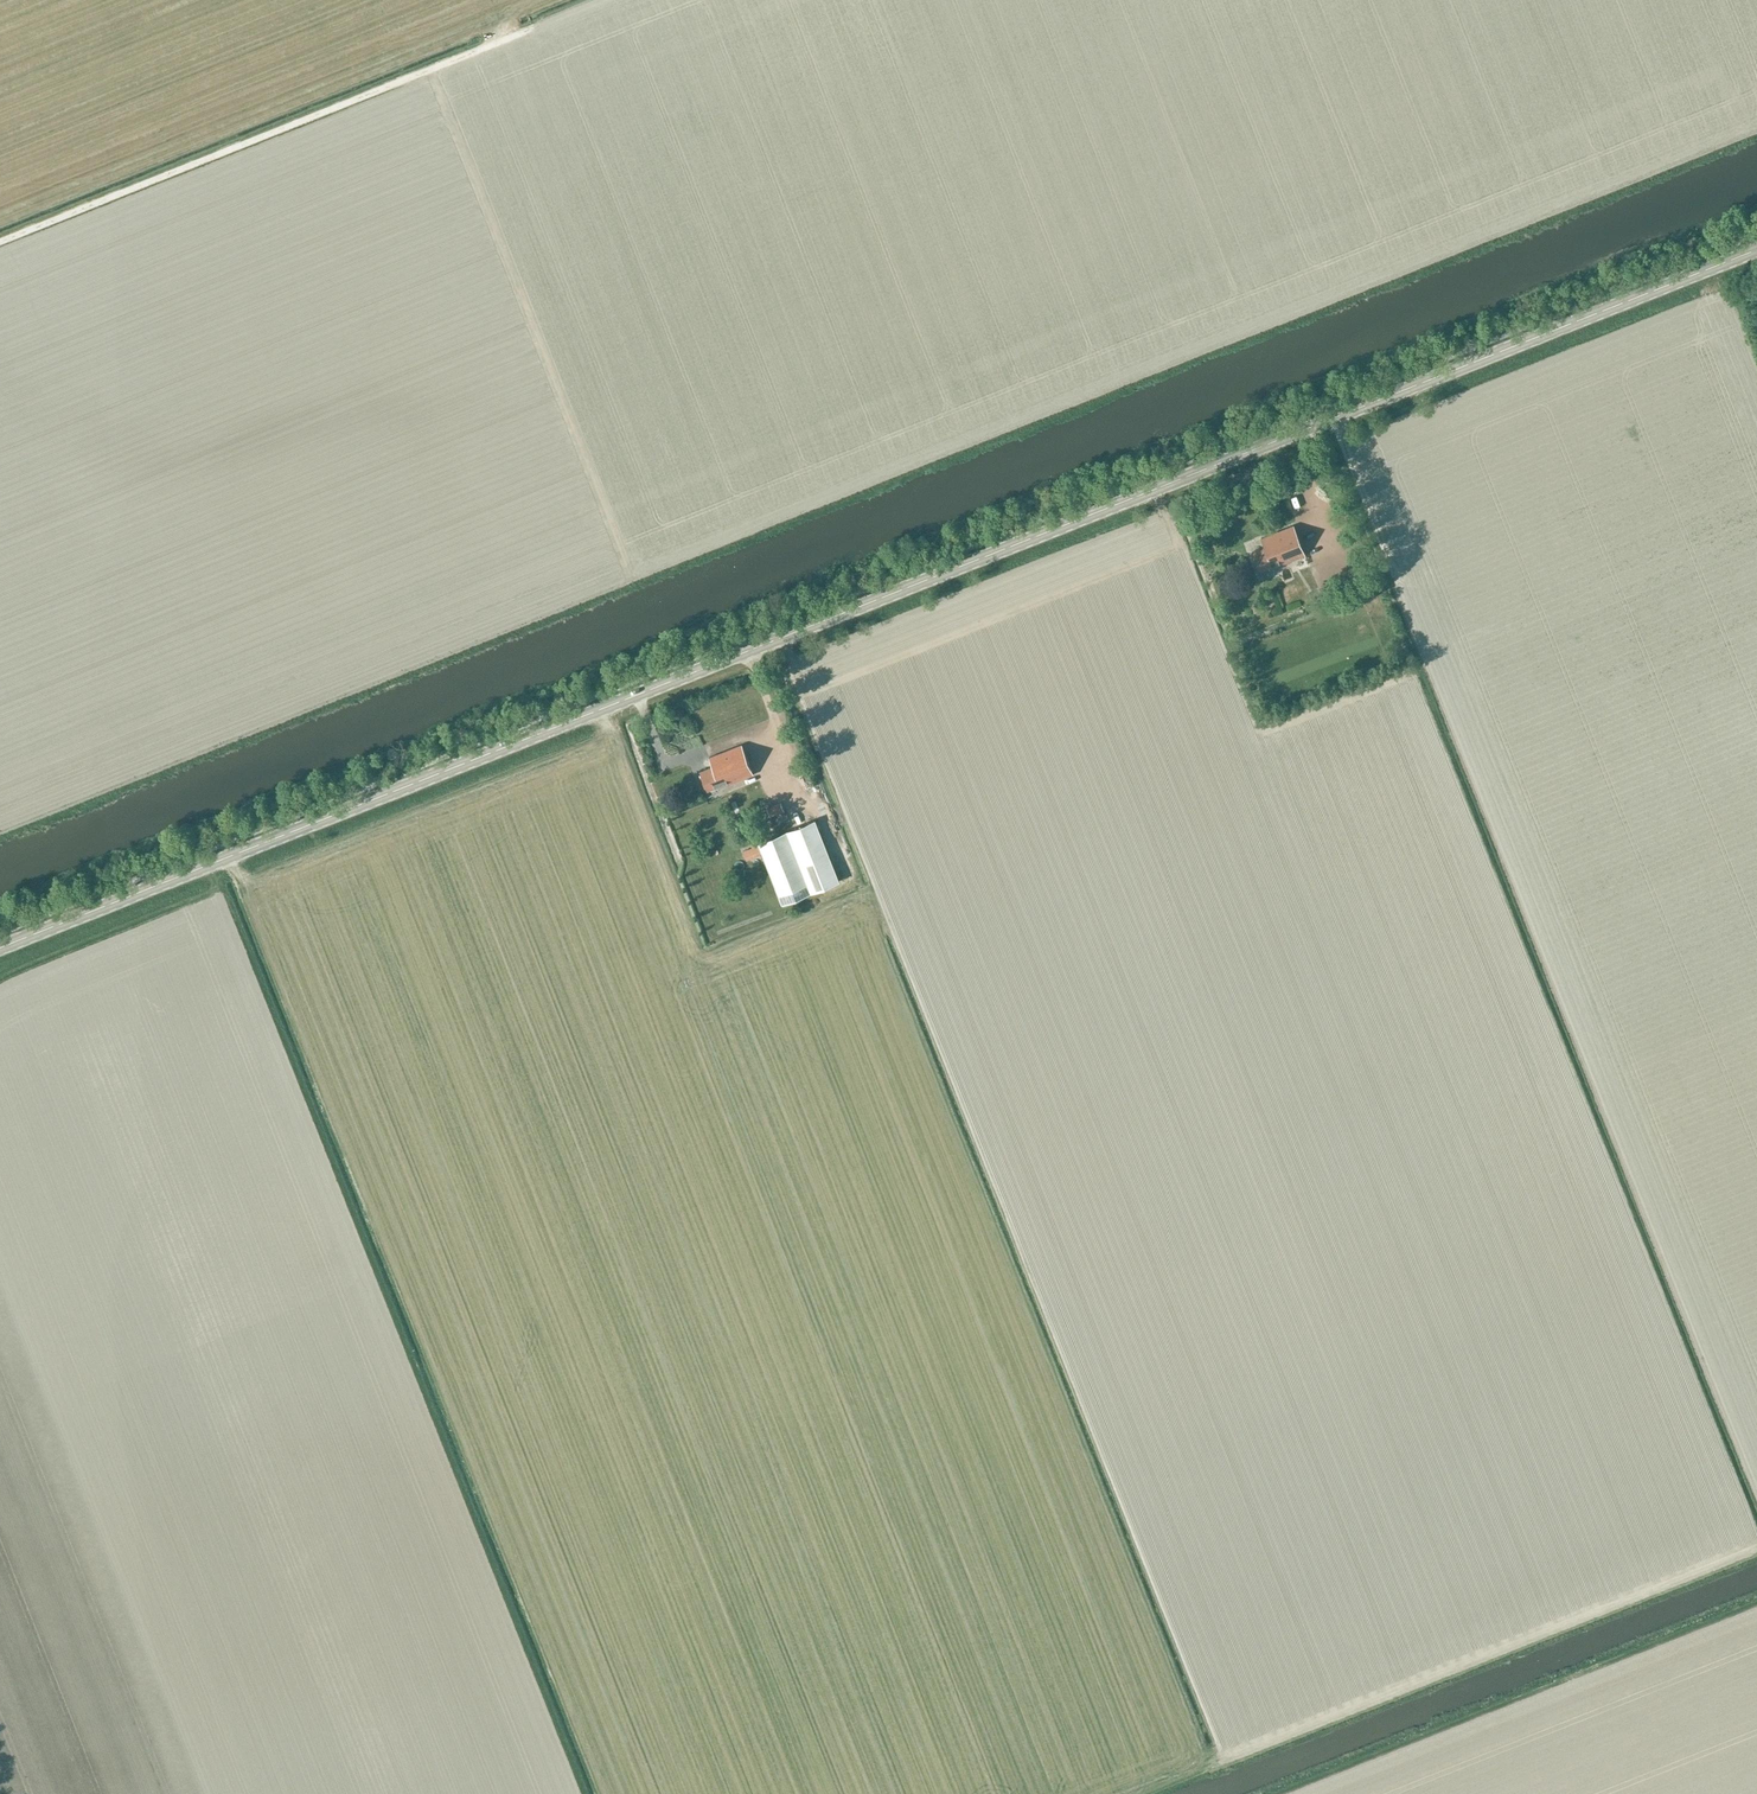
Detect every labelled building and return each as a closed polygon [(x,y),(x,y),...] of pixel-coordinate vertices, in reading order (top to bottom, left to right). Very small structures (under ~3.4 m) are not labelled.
[(1285,496),(1287,503),(1298,500),(1296,493),(1285,496)] [(1290,513),(1302,509),(1300,503),(1288,507),(1290,513)] [(1252,555),(1259,571),(1269,568),(1269,570),(1305,555),(1293,526),(1260,540),(1264,550),(1252,555)] [(1335,593),(1331,584),(1319,589),(1322,598),(1335,593)] [(699,772),(707,791),(717,787),(717,789),(753,775),(742,745),(709,758),(713,767),(699,772)] [(767,809),(770,816),(783,811),(780,803),(767,809)] [(781,903),(838,881),(814,820),(757,842),(758,845),(752,847),(755,856),(761,853),(781,903)]
